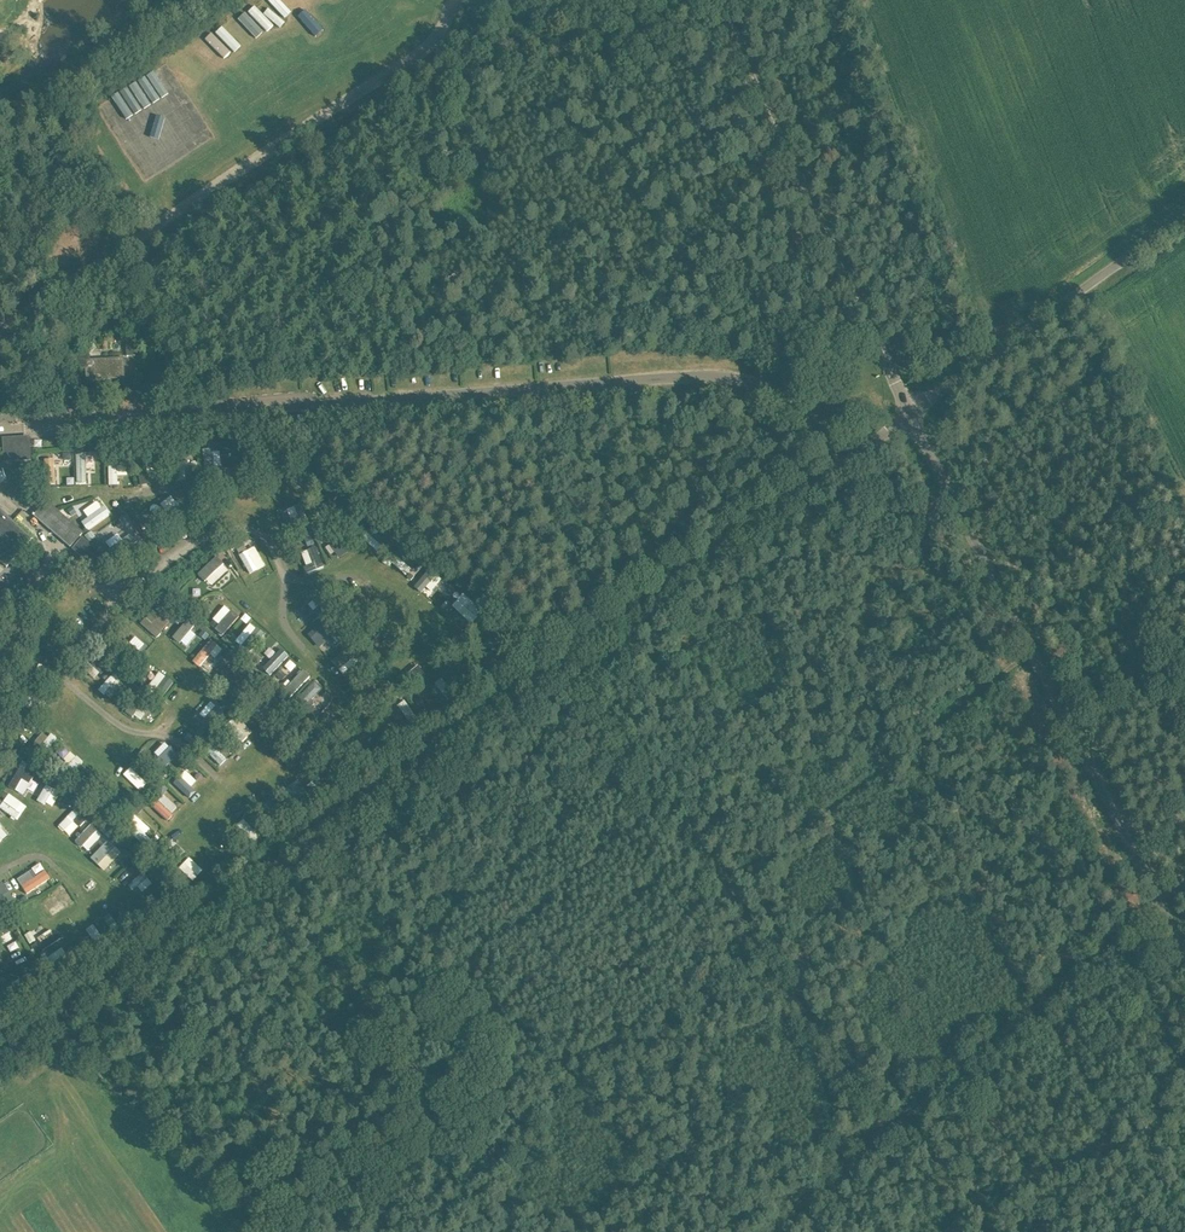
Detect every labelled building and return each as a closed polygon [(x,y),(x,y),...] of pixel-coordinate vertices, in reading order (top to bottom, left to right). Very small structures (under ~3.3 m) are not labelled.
[(224,63),(232,68),(243,47),(235,43),(224,63)] [(238,76),(256,56),(249,49),(230,69),(238,76)] [(150,104),(169,90),(156,73),(137,88),(150,104)] [(156,114),(168,103),(161,96),(150,107),(156,114)] [(108,116),(122,156),(145,148),(127,98),(98,108),(101,118),(108,116)] [(181,151),(200,136),(194,129),(175,144),(181,151)] [(142,177),(159,204),(167,198),(151,172),(142,177)] [(125,340),(126,356),(135,355),(134,340),(125,340)] [(124,377),(124,371),(123,359),(89,361),(89,352),(78,353),(79,367),(87,367),(88,379),(124,377)] [(4,439),(5,461),(30,459),(29,437),(4,439)] [(76,454),(76,484),(88,484),(88,473),(95,472),(95,454),(76,454)] [(42,459),(44,486),(57,485),(55,458),(42,459)] [(109,458),(108,485),(118,485),(118,475),(127,475),(127,459),(109,458)] [(176,480),(191,480),(190,460),(175,461),(176,480)] [(87,517),(81,522),(87,530),(108,514),(97,499),(82,510),(87,517)] [(34,515),(70,547),(83,532),(47,501),(34,515)] [(301,502),(283,510),(292,531),(310,524),(301,502)] [(7,567),(33,538),(0,509),(0,561),(7,567)] [(326,538),(340,558),(354,549),(340,529),(338,530),(334,525),(324,532),(328,537),(326,538)] [(72,549),(102,574),(112,562),(83,537),(72,549)] [(249,574),(265,565),(255,545),(238,554),(249,574)] [(306,571),(321,568),(317,547),(302,550),(306,571)] [(217,556),(197,573),(210,587),(229,569),(217,556)] [(144,593),(148,598),(153,594),(148,589),(144,593)] [(451,605),(471,624),(483,612),(463,593),(451,605)] [(314,599),(298,610),(307,624),(324,613),(314,599)] [(212,618),(219,624),(215,628),(222,635),(239,617),(225,604),(212,618)] [(156,609),(142,623),(155,636),(169,623),(156,609)] [(172,636),(186,647),(200,630),(186,619),(172,636)] [(308,633),(318,648),(336,635),(325,621),(308,633)] [(243,646),(255,627),(247,623),(236,642),(243,646)] [(210,639),(192,661),(199,667),(211,654),(216,658),(223,649),(210,639)] [(272,672),(286,655),(275,646),(261,664),(272,672)] [(343,674),(357,661),(345,648),(331,661),(343,674)] [(82,664),(94,678),(106,668),(93,654),(82,664)] [(290,660),(285,666),(291,671),(296,665),(290,660)] [(230,663),(216,677),(222,682),(235,668),(230,663)] [(400,679),(407,688),(424,675),(417,666),(400,679)] [(303,669),(288,684),(296,691),(310,676),(303,669)] [(116,671),(98,687),(109,698),(126,682),(116,671)] [(147,687),(160,699),(174,682),(160,671),(147,687)] [(435,682),(444,695),(451,691),(442,677),(435,682)] [(293,697),(300,707),(322,690),(315,681),(293,697)] [(127,711),(140,721),(148,711),(135,700),(127,711)] [(404,700),(397,704),(413,726),(420,721),(404,700)] [(241,743),(252,733),(236,716),(225,726),(241,743)] [(162,768),(173,750),(161,742),(150,759),(162,768)] [(213,745),(207,752),(221,764),(227,757),(213,745)] [(72,774),(82,760),(69,751),(60,765),(72,774)] [(8,788),(26,795),(34,774),(17,767),(8,788)] [(129,767),(123,774),(141,790),(147,783),(129,767)] [(190,786),(196,780),(185,770),(173,784),(188,798),(195,791),(190,786)] [(298,780),(285,788),(294,801),(307,793),(298,780)] [(46,784),(37,800),(45,805),(54,789),(46,784)] [(0,805),(0,807),(16,820),(27,807),(10,793),(0,805)] [(167,819),(178,807),(163,793),(152,806),(167,819)] [(63,830),(80,814),(75,809),(58,824),(63,830)] [(145,834),(150,828),(136,815),(125,827),(144,845),(150,838),(145,834)] [(87,851),(103,834),(91,823),(75,840),(87,851)] [(9,835),(0,824),(0,842),(9,835)] [(103,870),(122,852),(109,839),(90,857),(103,870)] [(193,881),(203,869),(189,856),(179,868),(193,881)] [(45,869),(36,875),(31,868),(16,879),(28,895),(51,877),(45,869)] [(144,872),(127,884),(132,890),(137,886),(141,892),(152,883),(144,872)] [(3,912),(17,903),(3,882),(0,884),(0,908),(3,912)] [(61,892),(44,903),(53,916),(69,905),(61,892)] [(27,936),(45,959),(64,945),(54,933),(52,934),(44,924),(27,936)] [(95,943),(101,939),(93,925),(87,929),(95,943)] [(50,964),(67,954),(63,948),(46,958),(50,964)] [(0,978),(0,988),(8,985),(5,976),(0,978)]
